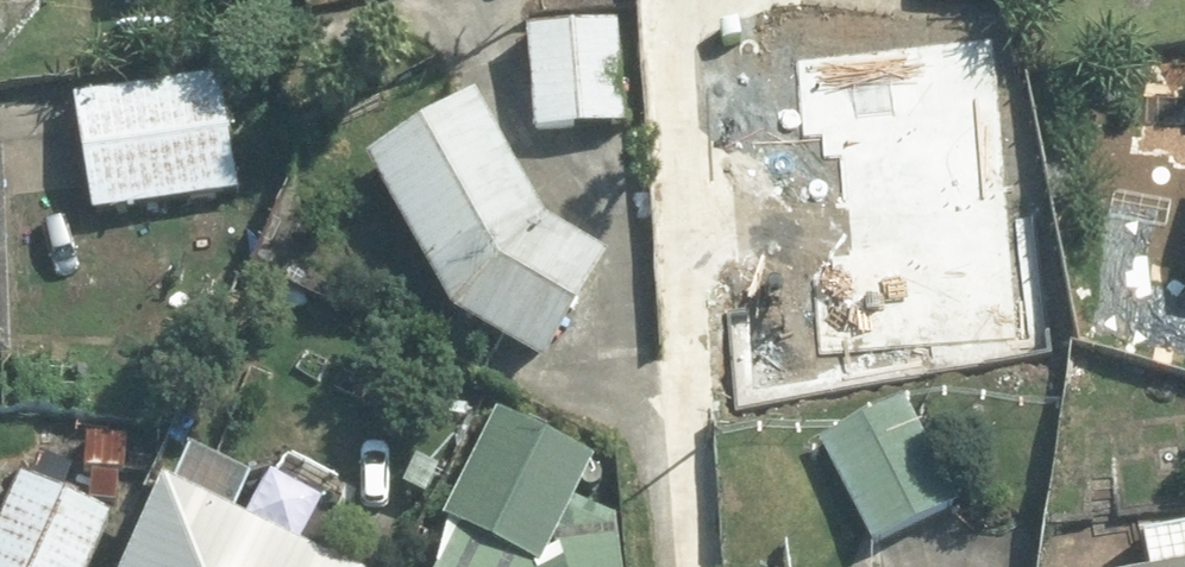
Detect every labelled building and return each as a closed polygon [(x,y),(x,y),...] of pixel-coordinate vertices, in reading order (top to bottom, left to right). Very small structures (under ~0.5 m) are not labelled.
[(612,20),(522,25),(528,125),(618,120),(612,20)] [(218,70),(69,91),(86,209),(236,188),(218,70)] [(466,96),(358,158),(446,310),(540,362),(601,252),(540,219),(466,96)] [(899,395),(818,436),(871,540),(952,499),(899,395)] [(464,524),(531,553),(570,465),(503,436),(464,524)] [(16,471),(0,507),(0,566),(82,566),(107,511),(16,471)] [(156,480),(116,566),(351,566),(156,480)] [(1054,521),(1058,566),(1078,566),(1109,564),(1104,516),(1054,521)] [(1141,566),(1184,566),(1184,558),(1141,566)]
